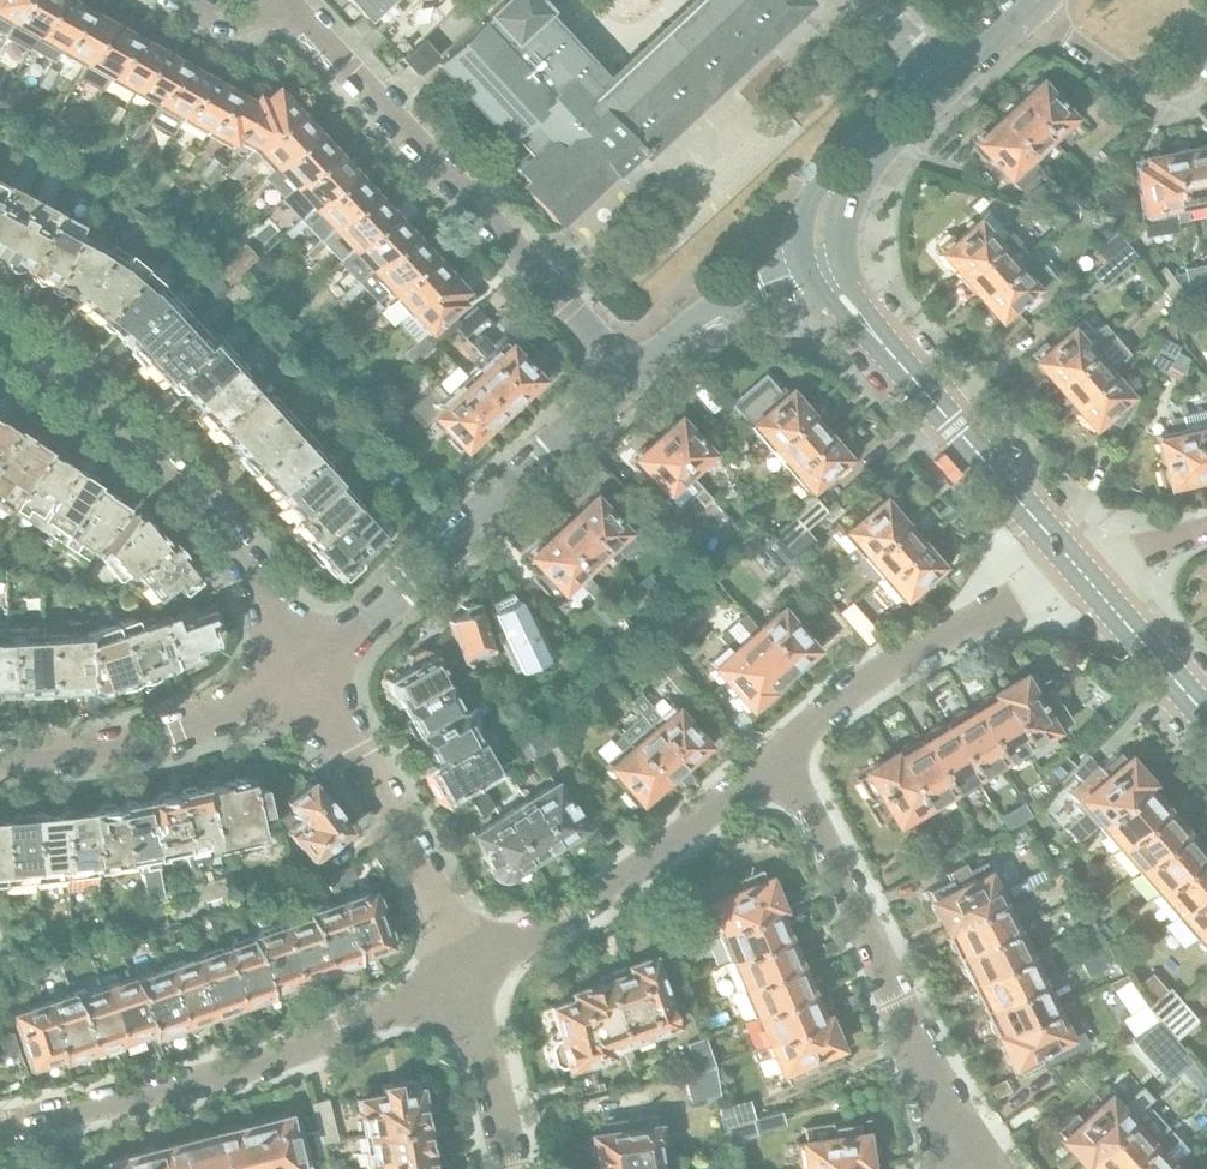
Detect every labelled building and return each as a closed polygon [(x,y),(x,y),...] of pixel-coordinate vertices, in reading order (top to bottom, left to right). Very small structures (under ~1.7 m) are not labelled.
[(24,0),(0,0),(0,20),(9,25),(24,0)] [(56,0),(24,0),(9,25),(34,39),(56,0)] [(58,53),(83,8),(82,7),(81,4),(74,0),(70,0),(69,0),(56,0),(34,39),(58,53)] [(348,1),(341,8),(351,19),(358,12),(363,17),(381,0),(348,0),(348,1)] [(631,148),(632,149),(633,148),(640,155),(642,154),(641,153),(744,57),(744,56),(749,51),(750,52),(752,50),(752,49),(771,31),(771,32),(776,28),(775,28),(794,10),(794,11),(797,9),(792,4),(790,2),(792,0),(692,0),(598,88),(579,68),(587,60),(542,12),(544,11),(534,0),(504,0),(481,22),(437,63),(501,133),(497,136),(502,142),(495,149),(515,171),(516,170),(525,179),(519,184),(554,222),(609,170),(609,171),(611,170),(610,169),(611,168),(611,167),(631,148)] [(83,67),(107,22),(106,21),(105,17),(97,13),(93,14),(83,8),(58,53),(83,67)] [(106,80),(133,36),(131,35),(130,31),(121,26),(118,27),(107,22),(83,67),(78,77),(102,89),(106,80)] [(106,80),(131,94),(156,49),(146,43),(145,39),(136,35),(133,36),(106,80)] [(417,74),(437,56),(423,40),(402,59),(417,74)] [(156,49),(131,94),(155,108),(180,62),(170,57),(169,53),(161,48),(157,49),(156,49)] [(22,76),(32,58),(25,54),(15,72),(22,76)] [(179,122),(205,76),(194,70),(193,67),(185,62),(181,63),(180,62),(155,108),(148,121),(172,135),(179,122)] [(46,89),(56,71),(49,67),(39,85),(46,89)] [(204,135),(230,90),(219,84),(218,80),(209,75),(206,76),(205,76),(179,122),(204,135)] [(1016,102),(1052,141),(1074,120),(1062,108),(1066,104),(1044,79),(1039,83),(1038,81),(1036,84),(1032,85),(1027,89),(1026,93),(1016,102)] [(70,103),(81,85),(73,81),(63,99),(70,103)] [(252,149),(296,110),(293,108),(293,103),(287,97),(283,97),(275,88),(263,100),(257,96),(253,103),(236,134),(256,145),(252,149)] [(234,133),(236,134),(253,103),(243,97),(242,94),(234,89),(230,90),(204,135),(226,148),(234,133)] [(0,104),(0,115),(7,119),(14,108),(2,101),(0,104)] [(1050,143),(1052,141),(1016,102),(1015,103),(1011,104),(1006,109),(1005,113),(994,122),(1031,162),(1050,143)] [(114,127),(124,109),(117,105),(107,123),(114,127)] [(276,166),(315,131),(312,128),(312,124),(306,118),(302,117),(296,110),(252,149),(243,159),(230,174),(236,179),(249,164),(253,163),(264,153),(276,166)] [(138,141),(148,123),(141,119),(131,137),(138,141)] [(1031,162),(994,122),(986,130),(982,131),(977,136),(976,139),(974,141),(975,143),(971,147),(983,162),(988,158),(1010,181),(1031,162)] [(265,211),(266,212),(333,151),(332,149),(332,145),(326,139),(322,138),(315,131),(276,166),(294,186),(281,198),(280,197),(265,211)] [(186,168),(197,150),(189,145),(179,164),(186,168)] [(1205,221),(1206,221),(1206,145),(1198,147),(1194,149),(1193,149),(1205,221)] [(1204,221),(1205,221),(1193,149),(1192,150),(1188,148),(1179,150),(1176,153),(1165,155),(1176,218),(1188,215),(1186,203),(1201,200),(1204,221)] [(286,234),(353,171),(351,170),(351,166),(345,159),(341,159),(333,151),(266,212),(271,218),(286,204),(285,203),(296,196),(309,209),(299,219),(285,232),(286,234)] [(1176,218),(1165,155),(1162,155),(1159,154),(1149,156),(1147,158),(1134,160),(1136,178),(1133,178),(1137,201),(1141,201),(1142,211),(1139,211),(1144,237),(1178,231),(1176,218)] [(199,174),(205,178),(218,161),(212,157),(199,174)] [(218,161),(205,178),(212,183),(224,166),(218,161)] [(1037,166),(1048,177),(1053,172),(1043,161),(1037,166)] [(29,197),(45,169),(37,164),(25,185),(22,183),(18,191),(4,184),(0,192),(0,250),(29,197)] [(329,231),(372,192),(370,190),(370,186),(364,180),(360,180),(353,171),(286,234),(290,238),(304,225),(318,240),(319,239),(328,231),(329,231)] [(1093,188),(1097,213),(1112,217),(1108,186),(1093,188)] [(323,273),(324,274),(391,213),(389,211),(389,207),(383,201),(379,200),(372,192),(329,231),(347,251),(323,273)] [(55,211),(29,197),(0,250),(0,258),(6,261),(5,261),(7,268),(16,272),(24,270),(55,211)] [(1112,217),(1097,213),(1082,208),(1078,222),(1113,232),(1112,217)] [(48,284),(80,224),(55,211),(24,270),(31,274),(31,275),(36,284),(37,285),(48,284)] [(950,265),(959,275),(1006,234),(1005,233),(1020,219),(1015,214),(1001,227),(986,211),(954,240),(950,235),(937,246),(941,251),(939,252),(941,255),(942,258),(947,264),(950,265)] [(346,290),(411,234),(409,232),(408,228),(403,222),(399,221),(391,213),(324,274),(328,279),(346,263),(360,277),(346,290)] [(192,232),(199,225),(192,220),(186,226),(192,232)] [(75,297),(76,297),(112,244),(96,234),(80,225),(80,224),(48,284),(50,291),(59,296),(66,294),(67,292),(75,297)] [(1100,263),(1125,242),(1116,231),(1091,252),(1100,263)] [(390,289),(391,290),(430,254),(428,252),(428,248),(422,242),(418,242),(411,234),(346,290),(342,294),(348,300),(362,286),(376,301),(377,301),(390,289)] [(969,287),(978,296),(1019,261),(1018,261),(1025,255),(1006,234),(959,275),(960,276),(961,280),(966,285),(969,287)] [(1137,256),(1125,242),(1091,272),(1103,286),(1136,257),(1137,256)] [(96,321),(143,268),(126,254),(112,244),(76,297),(83,303),(84,310),(96,321)] [(409,309),(448,274),(447,273),(447,269),(441,263),(437,262),(430,254),(391,290),(409,309)] [(1019,261),(978,296),(986,306),(987,310),(991,315),(995,316),(997,319),(998,317),(1002,322),(1017,309),(1013,304),(1038,283),(1019,261)] [(1188,288),(1185,272),(1171,275),(1164,266),(1150,276),(1170,300),(1188,288)] [(115,331),(123,337),(168,292),(158,282),(143,268),(96,321),(108,331),(115,331)] [(448,274),(409,309),(397,321),(415,341),(402,353),(413,366),(441,340),(431,329),(460,303),(455,297),(463,290),(460,287),(460,283),(454,277),(450,277),(448,274)] [(129,351),(140,363),(192,317),(168,292),(123,337),(129,344),(129,351)] [(377,301),(376,301),(361,315),(367,320),(382,307),(377,301)] [(464,339),(487,318),(476,306),(453,327),(464,339)] [(192,317),(140,363),(151,375),(157,375),(164,383),(166,382),(212,339),(192,317)] [(1044,373),(1053,383),(1109,334),(1108,333),(1110,331),(1103,322),(1092,332),(1080,319),(1074,324),(1050,345),(1047,341),(1031,354),(1034,359),(1033,360),(1035,362),(1036,366),(1040,371),(1044,373)] [(1168,367),(1176,351),(1179,344),(1175,343),(1175,335),(1175,333),(1167,329),(1163,336),(1162,336),(1148,365),(1164,373),(1168,367)] [(190,400),(237,357),(216,334),(212,339),(166,382),(177,393),(183,393),(190,400)] [(1072,405),(1113,370),(1101,356),(1104,353),(1106,355),(1119,345),(1109,334),(1053,383),(1061,392),(1062,396),(1066,401),(1070,402),(1072,405)] [(519,396),(483,358),(477,350),(482,346),(471,335),(462,345),(472,355),(472,364),(473,366),(478,371),(469,380),(456,366),(455,367),(499,414),(502,411),(506,410),(511,406),(512,402),(519,396)] [(483,358),(519,396),(525,390),(529,389),(534,384),(535,381),(538,378),(536,377),(541,373),(529,360),(525,364),(507,345),(498,354),(493,348),(483,358)] [(1176,351),(1168,367),(1184,374),(1188,357),(1176,351)] [(208,427),(254,385),(240,370),(245,366),(237,357),(190,400),(197,407),(197,415),(208,427)] [(498,415),(499,414),(455,367),(440,381),(433,373),(429,377),(433,382),(480,432),(488,424),(492,423),(497,419),(498,415)] [(1113,370),(1072,405),(1080,414),(1080,418),(1085,423),(1088,424),(1091,427),(1092,425),(1096,430),(1108,419),(1121,426),(1137,398),(1113,370)] [(475,436),(480,432),(433,382),(404,409),(421,427),(432,417),(447,434),(444,437),(457,451),(461,447),(462,448),(465,446),(469,445),(474,440),(475,436)] [(232,446),(280,403),(271,393),(266,398),(254,385),(208,427),(218,438),(225,439),(232,446)] [(748,425),(766,448),(807,413),(799,404),(798,400),(793,395),(790,393),(788,391),(786,392),(782,388),(775,394),(767,385),(740,408),(751,422),(748,425)] [(239,461),(250,473),(301,426),(280,403),(232,446),(239,454),(239,461)] [(1181,416),(1182,419),(1188,417),(1184,403),(1178,405),(1181,416)] [(785,469),(825,435),(817,425),(817,422),(812,416),(809,415),(807,413),(766,448),(785,469)] [(654,439),(710,500),(712,498),(691,476),(713,456),(692,434),(696,430),(682,415),(678,419),(677,418),(674,420),(670,421),(665,426),(664,429),(654,439)] [(9,429),(10,428),(9,428),(8,421),(0,416),(0,444),(9,429)] [(1196,479),(1184,427),(1182,419),(1181,416),(1169,419),(1171,431),(1155,435),(1163,468),(1157,469),(1161,486),(1167,484),(1167,486),(1170,486),(1174,487),(1181,485),(1184,482),(1196,479)] [(714,421),(704,430),(719,446),(728,438),(728,437),(724,432),(715,422),(714,421)] [(1196,479),(1206,477),(1206,421),(1184,427),(1196,479)] [(275,493),(322,450),(301,426),(250,473),(261,485),(268,485),(275,493)] [(43,451),(44,449),(43,448),(44,447),(42,443),(38,439),(34,437),(29,437),(28,437),(28,438),(27,437),(25,439),(9,429),(0,444),(0,510),(3,511),(43,451)] [(333,440),(341,432),(337,429),(329,436),(333,440)] [(825,435),(785,469),(772,480),(780,490),(793,479),(795,482),(805,493),(831,471),(834,475),(847,463),(844,459),(845,457),(843,455),(842,451),(838,446),(834,445),(825,435)] [(703,507),(710,500),(654,439),(646,447),(642,448),(637,452),(636,456),(633,458),(635,459),(630,464),(644,478),(649,474),(668,495),(663,499),(675,512),(693,496),(703,507)] [(748,463),(744,459),(745,458),(743,449),(732,451),(737,473),(741,470),(748,463)] [(281,507),(292,519),(339,477),(325,462),(330,458),(322,450),(275,493),(282,501),(281,507)] [(51,456),(43,451),(3,511),(5,512),(8,508),(18,515),(22,509),(36,518),(68,467),(69,466),(68,466),(67,459),(59,454),(53,456),(52,455),(51,456)] [(748,463),(741,470),(745,475),(757,464),(752,460),(748,463)] [(61,534),(92,485),(94,482),(93,482),(92,475),(84,470),(77,472),(77,471),(76,472),(68,467),(36,518),(32,524),(45,532),(49,526),(61,534)] [(306,548),(307,549),(357,501),(337,479),(339,477),(292,519),(292,526),(302,536),(299,539),(307,547),(306,548)] [(92,485),(61,534),(58,540),(68,547),(71,543),(87,553),(92,547),(98,546),(104,536),(103,530),(108,523),(109,524),(121,505),(118,503),(118,502),(116,498),(113,494),(108,492),(103,492),(102,493),(100,492),(101,491),(92,485)] [(571,516),(605,555),(606,554),(613,562),(621,555),(614,547),(628,534),(607,512),(611,508),(598,494),(594,498),(592,496),(590,498),(586,499),(581,504),(580,508),(571,516)] [(860,556),(900,521),(892,512),(891,508),(887,503),(883,501),(881,499),(880,500),(876,496),(863,507),(866,511),(840,533),(852,547),(840,557),(844,562),(848,566),(860,556)] [(784,546),(804,528),(805,529),(823,514),(827,510),(816,498),(774,535),(784,546)] [(553,514),(561,507),(554,499),(546,507),(553,514)] [(357,501),(307,549),(307,550),(310,556),(314,560),(320,563),(321,564),(321,563),(334,577),(342,570),(349,578),(361,566),(359,564),(364,560),(359,554),(369,544),(371,546),(374,543),(372,541),(383,531),(357,501)] [(827,510),(823,514),(829,522),(843,510),(836,502),(827,510)] [(125,574),(130,570),(168,540),(158,529),(151,528),(138,511),(131,513),(98,557),(116,581),(115,583),(127,596),(137,588),(125,574)] [(559,527),(550,536),(586,573),(605,555),(571,516),(569,518),(565,519),(560,524),(559,527)] [(880,578),(920,544),(918,541),(917,538),(912,533),(909,531),(900,521),(860,556),(880,578)] [(784,546),(795,559),(816,541),(805,529),(804,528),(784,546)] [(795,559),(784,546),(774,535),(773,533),(759,546),(781,571),(795,559)] [(586,573),(550,536),(540,545),(537,546),(532,550),(530,554),(528,556),(529,558),(525,562),(535,573),(531,577),(551,599),(560,591),(563,594),(578,581),(595,598),(603,591),(586,573)] [(195,574),(168,540),(130,570),(152,598),(173,581),(185,595),(201,583),(194,574),(195,574)] [(920,544),(880,578),(899,600),(924,578),(928,583),(941,571),(937,567),(939,566),(937,563),(936,560),(931,554),(928,553),(920,544)] [(502,564),(511,556),(504,548),(495,557),(502,564)] [(531,614),(525,617),(517,599),(514,601),(510,593),(489,603),(493,611),(491,612),(499,629),(493,632),(512,671),(517,669),(519,671),(545,659),(544,656),(550,653),(531,614)] [(453,641),(457,658),(458,661),(489,650),(473,602),(461,606),(464,614),(446,620),(453,641)] [(851,602),(838,613),(839,615),(848,625),(861,615),(852,604),(851,602)] [(166,617),(154,621),(171,667),(190,660),(187,651),(212,643),(211,641),(213,637),(213,633),(211,629),(208,626),(206,625),(206,624),(212,621),(208,610),(175,621),(168,623),(166,617)] [(757,631),(791,668),(801,660),(804,659),(810,654),(811,651),(813,649),(812,647),(817,643),(806,631),(800,636),(779,612),(757,631)] [(641,628),(640,627),(645,623),(638,616),(628,626),(634,633),(641,628)] [(171,667),(154,621),(133,628),(130,620),(83,636),(86,690),(93,694),(114,687),(119,688),(123,688),(128,686),(131,682),(131,681),(133,680),(138,681),(142,681),(147,679),(150,675),(150,674),(171,667)] [(7,644),(6,631),(0,632),(0,695),(10,694),(7,644)] [(780,677),(791,668),(757,631),(732,652),(727,647),(709,662),(734,692),(731,695),(743,710),(747,706),(748,708),(751,705),(755,704),(763,698),(764,694),(767,691),(766,690),(770,686),(774,685),(779,681),(780,677)] [(68,691),(86,690),(83,636),(79,638),(79,640),(66,641),(65,632),(44,634),(48,697),(66,696),(68,691)] [(48,697),(44,634),(24,635),(25,643),(7,644),(10,694),(28,693),(31,698),(48,697)] [(457,658),(453,641),(436,652),(443,663),(457,658)] [(401,708),(446,683),(428,650),(420,648),(408,655),(406,663),(408,667),(386,680),(385,685),(386,690),(389,694),(393,697),(396,698),(401,708)] [(622,673),(609,659),(601,666),(614,681),(622,673)] [(995,692),(1029,749),(1054,734),(1034,702),(1044,696),(1030,673),(1021,679),(1020,677),(1017,679),(1013,679),(1007,683),(1005,686),(995,692)] [(597,690),(586,678),(579,686),(589,697),(597,690)] [(461,712),(446,683),(401,708),(407,718),(403,720),(413,738),(417,736),(461,712)] [(639,715),(683,764),(692,756),(696,755),(701,750),(703,747),(705,745),(704,743),(708,739),(696,725),(691,730),(670,706),(659,716),(652,708),(653,708),(639,692),(629,701),(640,714),(639,715)] [(1003,764),(1029,749),(995,692),(991,694),(987,695),(981,699),(979,702),(969,708),(1003,764)] [(976,781),(1003,764),(969,708),(966,710),(962,710),(955,714),(953,717),(942,724),(976,781)] [(418,748),(428,765),(476,740),(461,712),(417,736),(422,745),(418,748)] [(683,764),(639,715),(619,733),(627,743),(626,744),(661,783),(671,775),(674,774),(680,769),(681,766),(683,764)] [(529,728),(544,752),(557,744),(540,718),(529,728)] [(532,759),(544,752),(529,728),(519,737),(509,719),(499,725),(503,732),(524,763),(532,758),(532,759)] [(950,796),(976,781),(942,724),(940,725),(936,726),(930,730),(927,733),(917,739),(950,796)] [(476,740),(428,765),(425,767),(441,796),(456,787),(459,791),(494,773),(483,753),(487,751),(479,738),(476,740)] [(950,796),(917,739),(914,741),(910,741),(904,745),(902,748),(891,755),(925,812),(950,796)] [(661,783),(626,744),(604,764),(624,787),(620,791),(633,805),(637,801),(639,802),(641,800),(645,799),(650,795),(652,791),(661,783)] [(1096,824),(1146,782),(1138,772),(1137,768),(1132,763),(1128,761),(1126,759),(1125,759),(1117,751),(1098,767),(1098,766),(1068,792),(1096,824)] [(1052,792),(1076,766),(1063,754),(1043,775),(1052,792)] [(898,827),(925,812),(891,755),(879,762),(875,762),(869,766),(867,769),(864,771),(865,773),(856,778),(869,799),(878,794),(879,797),(880,797),(898,827)] [(686,787),(695,780),(689,773),(680,780),(686,787)] [(524,802),(553,846),(581,827),(552,785),(553,784),(548,776),(538,783),(542,791),(524,802)] [(201,788),(216,854),(263,844),(261,836),(280,831),(275,810),(265,812),(259,786),(248,789),(245,777),(219,783),(218,782),(213,781),(209,781),(205,783),(202,787),(201,788)] [(346,830),(335,816),(308,782),(284,801),(292,811),(288,814),(286,812),(279,818),(289,833),(288,834),(308,859),(346,830)] [(1117,847),(1166,805),(1164,803),(1163,799),(1158,793),(1155,792),(1146,782),(1096,824),(1117,847)] [(493,806),(482,789),(481,787),(468,795),(480,814),(493,806)] [(216,854),(201,788),(172,794),(166,791),(156,793),(152,799),(144,801),(142,801),(153,858),(184,852),(194,900),(224,894),(216,854)] [(964,806),(959,797),(954,800),(958,809),(964,806)] [(94,810),(86,812),(95,869),(140,860),(142,869),(138,870),(144,901),(161,897),(153,858),(142,801),(135,803),(130,799),(125,800),(122,805),(114,806),(109,802),(98,804),(94,810)] [(1035,809),(1031,799),(1024,802),(1031,813),(1035,809)] [(553,846),(524,802),(499,818),(528,862),(553,846)] [(1117,847),(1136,869),(1186,827),(1184,825),(1183,821),(1178,816),(1174,814),(1166,805),(1117,847)] [(95,869),(86,812),(76,813),(75,811),(72,809),(67,809),(62,810),(58,813),(58,815),(64,880),(96,877),(95,869)] [(34,883),(64,880),(58,815),(47,816),(43,812),(27,813),(34,883)] [(34,883),(27,813),(12,814),(9,820),(0,820),(0,834),(5,887),(34,883)] [(1012,827),(1006,817),(1001,819),(1007,830),(1012,827)] [(508,875),(528,862),(499,818),(473,835),(489,870),(490,872),(494,876),(498,877),(503,877),(508,875)] [(922,829),(933,848),(943,843),(936,830),(932,823),(922,829)] [(948,840),(941,827),(936,830),(943,843),(948,840)] [(1156,892),(1205,850),(1204,848),(1203,844),(1198,839),(1194,837),(1186,827),(1136,869),(1156,892)] [(943,843),(933,848),(924,852),(932,869),(959,855),(951,839),(948,840),(943,843)] [(1176,915),(1206,888),(1206,852),(1205,850),(1156,892),(1176,915)] [(325,877),(331,875),(325,860),(292,875),(296,889),(318,880),(325,877)] [(943,929),(1004,900),(985,861),(969,869),(965,862),(944,873),(947,880),(927,890),(932,901),(930,902),(932,905),(932,909),(935,915),(938,918),(943,929)] [(331,875),(325,877),(330,890),(356,877),(350,866),(331,875)] [(703,940),(716,934),(778,909),(773,896),(773,892),(770,885),(767,882),(766,879),(764,880),(759,869),(737,879),(741,889),(737,890),(738,891),(705,904),(711,920),(697,926),(696,925),(683,930),(678,918),(676,918),(675,916),(662,921),(664,924),(663,924),(673,953),(686,948),(688,947),(688,946),(703,939),(703,940)] [(1067,886),(1058,872),(1052,876),(1061,890),(1067,886)] [(1082,892),(1094,882),(1087,873),(1075,883),(1082,892)] [(1028,887),(1024,878),(1007,887),(1011,896),(1028,887)] [(1176,915),(1196,938),(1206,929),(1206,888),(1176,915)] [(335,903),(355,961),(373,954),(375,950),(388,946),(385,937),(388,934),(386,928),(382,928),(374,905),(377,902),(374,896),(370,896),(369,891),(335,903)] [(305,911),(299,896),(293,898),(299,913),(305,911)] [(958,957),(1018,927),(1004,900),(943,929),(950,941),(950,945),(953,952),(956,954),(958,957)] [(326,971),(355,961),(335,903),(306,913),(308,920),(326,971)] [(728,962),(790,937),(789,933),(789,929),(786,923),(783,920),(778,909),(716,934),(728,960),(728,962)] [(218,928),(219,923),(217,917),(207,920),(211,930),(218,928)] [(315,975),(326,971),(308,920),(279,930),(298,986),(314,980),(316,976),(315,975)] [(1101,939),(1109,933),(1111,931),(1103,922),(1094,930),(1101,939)] [(970,981),(971,984),(1031,954),(1018,927),(958,957),(963,968),(963,972),(966,979),(970,981)] [(278,992),(298,986),(279,930),(250,941),(251,945),(267,991),(277,988),(278,992)] [(1107,946),(1114,939),(1109,934),(1109,933),(1101,939),(1106,945),(1107,946)] [(740,990),(802,964),(800,961),(800,957),(798,950),(794,948),(790,937),(728,962),(728,960),(723,962),(735,990),(740,989),(740,990)] [(984,1011),(1044,980),(1037,966),(1059,955),(1053,944),(1031,954),(971,984),(976,995),(976,999),(980,1006),(983,1008),(984,1011)] [(269,996),(251,945),(221,956),(239,1006),(269,996)] [(689,955),(686,948),(673,953),(675,960),(689,955)] [(30,967),(32,967),(31,960),(22,962),(16,958),(16,949),(9,949),(11,971),(30,967)] [(209,1016),(239,1006),(221,956),(191,966),(209,1016)] [(626,967),(649,1032),(650,1032),(653,1039),(668,1034),(665,1027),(680,1022),(683,1014),(677,997),(669,994),(662,997),(649,958),(626,967)] [(32,967),(30,967),(33,979),(45,975),(42,964),(32,967)] [(751,1016),(752,1017),(813,992),(812,989),(812,985),(809,978),(806,975),(802,964),(740,990),(740,989),(735,990),(713,1000),(716,1006),(729,1000),(738,1022),(751,1016)] [(179,1026),(209,1016),(191,966),(163,976),(179,1026)] [(620,1042),(649,1032),(626,967),(597,977),(599,983),(620,1042)] [(996,1035),(998,1039),(1074,999),(1074,998),(1057,1006),(1049,990),(1074,977),(1069,967),(1050,977),(1044,980),(984,1011),(990,1022),(990,1026),(993,1033),(996,1035)] [(6,972),(0,973),(0,982),(4,992),(12,989),(6,972)] [(150,1036),(179,1026),(163,976),(133,986),(148,1032),(150,1036)] [(148,1032),(133,986),(131,981),(102,991),(121,1046),(140,1040),(138,1035),(148,1032)] [(605,1048),(620,1042),(599,983),(570,994),(572,1000),(593,1058),(593,1057),(594,1059),(607,1055),(605,1048)] [(1154,1019),(1158,1020),(1180,1000),(1169,986),(1147,1006),(1146,1007),(1154,1019)] [(105,1052),(121,1046),(102,991),(73,1001),(89,1052),(100,1049),(100,1050),(105,1052)] [(751,1051),(825,1020),(824,1016),(824,1012),(821,1006),(818,1003),(813,992),(752,1017),(764,1043),(751,1049),(751,1051)] [(60,1062),(89,1052),(73,1001),(70,994),(42,1004),(60,1062)] [(1074,999),(998,1039),(1003,1049),(1003,1053),(1006,1059),(1010,1062),(1011,1065),(1013,1064),(1018,1073),(1039,1062),(1034,1053),(1072,1034),(1063,1017),(1079,1009),(1074,999)] [(593,1058),(572,1000),(551,1008),(559,1039),(553,1040),(549,1047),(553,1063),(559,1068),(589,1059),(593,1058)] [(1197,1020),(1180,1000),(1158,1020),(1174,1040),(1197,1020)] [(1130,1036),(1154,1019),(1146,1007),(1147,1006),(1145,1003),(1120,1021),(1130,1036)] [(44,1068),(60,1062),(42,1004),(11,1014),(29,1068),(39,1064),(40,1066),(44,1068)] [(825,1020),(751,1051),(756,1061),(769,1055),(777,1073),(783,1071),(788,1084),(817,1072),(814,1067),(839,1057),(835,1048),(836,1047),(835,1044),(835,1040),(833,1033),(830,1031),(825,1020)] [(0,1032),(0,1047),(3,1056),(18,1051),(12,1033),(2,1032),(0,1032)] [(695,1071),(714,1066),(704,1038),(703,1036),(685,1042),(695,1070),(695,1071)] [(636,1063),(630,1048),(623,1051),(628,1066),(636,1063)] [(718,1094),(714,1066),(695,1071),(695,1070),(682,1073),(689,1101),(718,1094)] [(594,1076),(598,1091),(605,1090),(601,1074),(594,1076)] [(598,1091),(594,1076),(577,1081),(582,1096),(598,1091)] [(362,1135),(422,1124),(427,1118),(425,1107),(419,1103),(415,1080),(413,1079),(378,1085),(379,1094),(355,1099),(358,1115),(362,1135)] [(1073,1153),(1082,1162),(1131,1117),(1112,1096),(1083,1122),(1074,1112),(1055,1129),(1063,1138),(1061,1139),(1063,1142),(1064,1146),(1069,1151),(1073,1153)] [(721,1126),(754,1118),(749,1099),(718,1108),(721,1126)] [(336,1139),(326,1100),(312,1104),(321,1142),(336,1139)] [(1152,1140),(1166,1127),(1146,1104),(1082,1162),(1088,1168),(1120,1168),(1152,1140)] [(754,1118),(721,1126),(724,1143),(756,1134),(755,1132),(784,1124),(780,1111),(754,1118)] [(592,1168),(655,1159),(654,1149),(659,1148),(655,1125),(653,1114),(603,1121),(604,1133),(589,1135),(591,1146),(588,1147),(589,1148),(587,1153),(588,1163),(591,1167),(592,1168)] [(260,1168),(309,1168),(298,1125),(288,1128),(285,1115),(267,1120),(267,1118),(248,1122),(260,1168)] [(464,1128),(462,1117),(461,1117),(450,1119),(452,1130),(464,1128)] [(248,1122),(229,1128),(229,1130),(212,1134),(221,1168),(260,1168),(248,1122)] [(866,1165),(864,1153),(865,1149),(864,1142),(862,1138),(861,1135),(859,1135),(857,1124),(831,1128),(831,1122),(802,1126),(804,1143),(794,1144),(798,1168),(841,1168),(866,1165)] [(428,1155),(422,1124),(362,1135),(365,1151),(355,1152),(357,1165),(366,1164),(366,1165),(428,1155)] [(212,1134),(175,1144),(182,1168),(221,1168),(212,1134)] [(1172,1163),(1152,1140),(1120,1168),(1165,1168),(1172,1163)] [(175,1144),(157,1148),(157,1146),(137,1151),(142,1168),(182,1168),(175,1144)] [(137,1151),(118,1156),(119,1158),(101,1163),(103,1168),(142,1168),(137,1151)] [(428,1155),(366,1165),(367,1168),(430,1168),(428,1155)] [(655,1159),(592,1168),(657,1168),(655,1159)]
